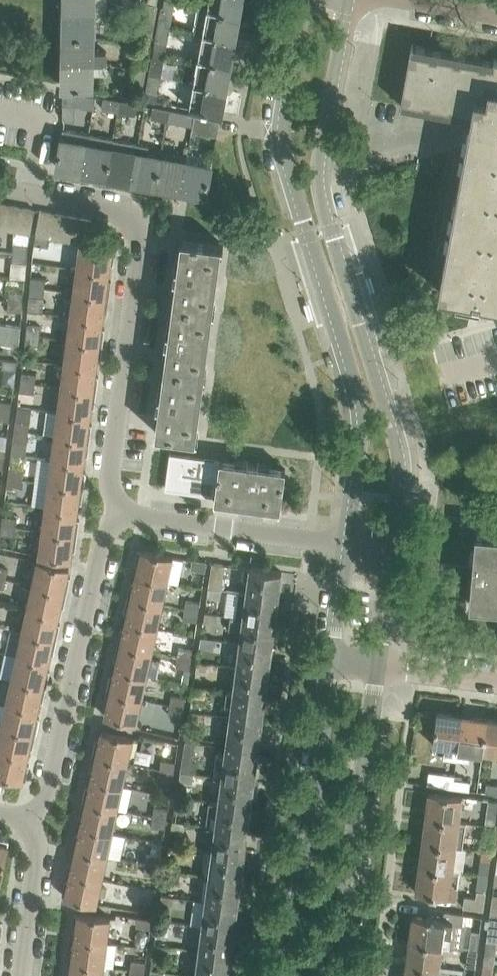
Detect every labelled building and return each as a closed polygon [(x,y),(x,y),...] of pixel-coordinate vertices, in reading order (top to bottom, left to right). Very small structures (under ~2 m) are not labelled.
[(65,11),(92,10),(93,0),(65,0),(65,11)] [(158,23),(168,25),(173,0),(163,0),(158,23)] [(200,4),(239,12),(241,0),(195,0),(195,3),(200,4)] [(146,2),(143,18),(153,20),(156,4),(146,2)] [(196,29),(203,31),(235,36),(236,30),(239,12),(200,4),(196,29)] [(65,11),(65,36),(92,35),(98,35),(98,11),(92,10),(65,11)] [(140,33),(150,35),(153,20),(143,18),(140,33)] [(154,47),(164,49),(168,25),(158,23),(154,47)] [(203,31),(198,55),(230,61),(233,45),(235,36),(203,31)] [(65,36),(64,60),(100,60),(104,61),(104,50),(92,50),(92,35),(65,36)] [(402,105),(475,117),(472,133),(468,133),(465,146),(439,291),(473,297),(496,301),(496,57),(494,56),(494,58),(418,44),(412,42),(400,104),(402,105)] [(154,47),(149,72),(159,74),(164,49),(154,47)] [(137,51),(134,67),(144,69),(147,53),(137,51)] [(198,55),(193,80),(226,86),(228,75),(230,61),(198,55)] [(100,60),(64,60),(63,87),(91,88),(91,74),(104,74),(104,61),(100,60)] [(131,83),(141,84),(144,69),(134,67),(131,83)] [(149,72),(145,99),(154,101),(159,74),(149,72)] [(224,95),(226,86),(193,80),(188,107),(221,113),(224,95)] [(63,93),(63,103),(74,103),(80,104),(80,105),(93,107),(95,96),(80,94),(63,93)] [(102,107),(118,110),(120,100),(104,98),(102,107)] [(134,113),(135,103),(120,100),(118,110),(134,113)] [(152,117),(168,119),(170,109),(154,107),(152,117)] [(193,114),(170,109),(168,119),(192,124),(193,114)] [(192,124),(190,134),(196,135),(196,131),(217,134),(219,121),(220,119),(193,114),(192,124)] [(81,170),(88,133),(63,128),(56,165),(81,170)] [(106,175),(113,137),(88,133),(81,170),(106,175)] [(131,179),(137,142),(113,137),(106,175),(131,179)] [(138,142),(131,179),(156,184),(162,154),(149,152),(150,144),(138,142)] [(162,154),(156,184),(180,188),(187,151),(188,146),(185,145),(183,153),(163,149),(162,154)] [(207,191),(213,156),(187,151),(180,188),(206,193),(207,191)] [(9,204),(0,202),(0,228),(4,229),(9,204)] [(17,231),(22,206),(9,204),(4,229),(17,231)] [(30,233),(34,208),(22,206),(17,231),(30,233)] [(48,237),(53,212),(40,209),(36,234),(48,237)] [(61,239),(66,214),(53,212),(48,237),(49,237),(61,239)] [(74,241),(79,216),(66,214),(61,239),(74,241)] [(79,216),(74,241),(83,243),(87,244),(92,219),(79,216)] [(36,234),(34,244),(48,246),(49,237),(48,237),(36,234)] [(211,307),(219,244),(223,245),(224,244),(181,238),(178,265),(175,265),(173,276),(176,277),(173,302),(214,308),(215,308),(211,307)] [(15,241),(14,251),(28,253),(29,243),(15,241)] [(110,270),(110,263),(113,264),(115,249),(112,248),(113,247),(87,244),(83,243),(79,266),(110,270)] [(28,253),(14,251),(13,261),(27,263),(28,253)] [(108,280),(110,270),(79,266),(76,290),(109,294),(111,280),(108,280)] [(45,275),(32,274),(31,284),(44,286),(45,275)] [(31,284),(28,309),(42,311),(44,286),(31,284)] [(109,294),(76,290),(73,314),(103,318),(104,311),(107,311),(109,294)] [(10,291),(9,300),(23,302),(24,292),(10,291)] [(23,302),(9,300),(8,311),(22,312),(23,302)] [(164,367),(206,372),(202,371),(210,308),(214,309),(214,308),(173,302),(169,329),(166,329),(165,340),(168,340),(164,367)] [(102,327),(103,318),(73,314),(69,338),(103,343),(105,328),(102,327)] [(40,324),(27,322),(26,332),(39,334),(40,324)] [(0,324),(0,342),(5,343),(4,353),(17,354),(20,327),(0,324)] [(38,344),(39,334),(26,332),(25,342),(38,344)] [(103,343),(69,338),(66,362),(97,366),(98,359),(101,359),(103,343)] [(17,360),(3,358),(2,368),(15,370),(17,360)] [(97,366),(66,362),(62,386),(97,391),(98,375),(96,375),(97,366)] [(193,435),(202,372),(206,373),(206,372),(164,367),(161,393),(158,392),(156,404),(159,404),(156,432),(198,437),(198,436),(193,435)] [(35,372),(21,371),(20,381),(34,382),(35,372)] [(20,381),(19,391),(32,392),(34,382),(20,381)] [(62,386),(59,410),(90,414),(91,406),(94,407),(97,391),(62,386)] [(10,410),(11,400),(0,398),(0,409),(10,410)] [(9,420),(10,410),(0,409),(0,419),(9,420)] [(90,414),(59,410),(55,434),(90,439),(92,423),(89,423),(90,414)] [(29,421),(15,419),(14,429),(27,431),(29,421)] [(14,429),(13,439),(26,441),(27,431),(14,429)] [(90,439),(55,434),(52,458),(84,463),(85,454),(88,455),(90,439)] [(165,487),(190,491),(195,456),(170,452),(165,487)] [(219,459),(195,456),(190,491),(215,494),(219,459)] [(83,471),(84,463),(52,458),(48,483),(84,487),(86,471),(83,471)] [(216,497),(248,501),(253,463),(219,459),(215,494),(214,501),(216,501),(216,497)] [(258,464),(253,463),(248,501),(279,505),(279,510),(280,510),(285,468),(258,464)] [(23,469),(9,467),(8,477),(21,479),(23,469)] [(20,489),(21,479),(8,477),(6,487),(20,489)] [(84,487),(48,483),(45,507),(77,511),(79,502),(81,502),(84,487)] [(76,518),(77,511),(45,507),(41,531),(77,535),(79,519),(76,518)] [(16,517),(3,515),(1,525),(15,527),(16,517)] [(471,524),(460,522),(458,533),(469,535),(470,530),(471,524)] [(14,537),(15,527),(1,525),(0,535),(14,537)] [(469,603),(477,603),(496,605),(496,532),(483,531),(476,530),(469,603)] [(41,531),(38,554),(71,558),(72,550),(75,550),(77,535),(41,531)] [(137,565),(136,571),(168,579),(173,556),(141,549),(140,550),(138,549),(134,564),(137,565)] [(205,570),(206,561),(200,560),(192,559),(191,569),(205,570)] [(70,576),(67,575),(69,567),(38,560),(33,582),(67,590),(70,576)] [(209,587),(221,588),(222,588),(225,564),(225,563),(212,561),(209,587)] [(248,580),(247,592),(278,596),(281,571),(274,570),(250,566),(250,567),(244,566),(243,579),(248,580)] [(131,580),(128,595),(163,603),(168,579),(136,571),(134,581),(131,580)] [(67,590),(33,582),(28,606),(59,613),(61,606),(64,607),(67,590)] [(221,588),(209,587),(207,596),(219,598),(221,588)] [(236,615),(244,616),(275,620),(278,596),(247,592),(240,591),(236,615)] [(127,612),(125,619),(158,627),(163,603),(128,595),(124,611),(127,612)] [(186,598),(185,607),(199,610),(200,600),(186,598)] [(59,613),(28,606),(22,630),(57,637),(60,623),(57,622),(59,613)] [(197,620),(199,610),(185,607),(183,617),(197,620)] [(217,613),(205,611),(203,621),(215,623),(217,613)] [(242,631),(240,641),(272,646),(275,620),(244,616),(236,615),(230,614),(228,629),(242,631)] [(120,627),(117,643),(153,651),(158,627),(125,619),(123,628),(120,627)] [(11,627),(6,651),(17,654),(49,661),(50,653),(53,654),(57,637),(22,630),(11,627)] [(213,637),(201,636),(199,646),(211,647),(213,637)] [(240,641),(237,666),(268,670),(272,646),(240,641)] [(117,643),(114,658),(117,659),(115,667),(147,674),(156,676),(160,660),(151,658),(153,651),(117,643)] [(179,645),(177,655),(191,657),(193,647),(179,645)] [(49,661),(17,654),(12,678),(46,685),(50,670),(47,669),(49,661)] [(177,655),(176,665),(184,666),(181,680),(188,681),(190,667),(191,657),(177,655)] [(209,662),(197,661),(195,671),(208,672),(209,662)] [(237,666),(234,691),(265,695),(268,670),(237,666)] [(110,674),(107,690),(142,698),(147,674),(115,667),(113,675),(110,674)] [(46,685),(12,678),(7,701),(38,708),(40,700),(43,701),(46,685)] [(205,687),(193,686),(192,695),(204,697),(205,687)] [(106,706),(104,714),(137,722),(142,698),(107,690),(103,705),(106,706)] [(233,706),(231,716),(262,720),(265,695),(234,691),(226,690),(225,704),(233,706)] [(171,693),(170,702),(184,705),(186,695),(171,693)] [(38,708),(7,701),(2,725),(36,733),(39,716),(37,716),(38,708)] [(183,715),(184,705),(170,702),(168,712),(183,715)] [(201,712),(189,710),(188,720),(200,722),(201,712)] [(436,720),(433,743),(446,745),(445,758),(457,759),(463,714),(437,710),(436,720)] [(469,761),(471,749),(484,750),(488,717),(463,714),(457,759),(469,761)] [(228,745),(258,749),(258,744),(262,720),(231,716),(228,745)] [(484,750),(496,752),(496,718),(488,717),(484,750)] [(2,725),(0,732),(0,750),(28,756),(30,747),(33,747),(36,733),(2,725)] [(96,738),(93,752),(129,759),(134,737),(101,730),(99,738),(96,738)] [(184,739),(180,770),(190,771),(194,741),(184,739)] [(257,754),(258,749),(228,745),(227,750),(217,749),(214,775),(223,776),(254,781),(257,754)] [(0,750),(0,775),(1,775),(1,774),(23,779),(23,778),(26,778),(29,763),(26,763),(28,756),(0,750)] [(92,769),(91,776),(123,783),(129,759),(93,752),(89,769),(92,769)] [(162,757),(160,766),(174,768),(176,759),(162,757)] [(159,776),(173,778),(174,768),(160,766),(159,776)] [(192,772),(190,771),(180,770),(179,780),(191,782),(192,772)] [(429,771),(427,783),(453,787),(454,778),(453,778),(454,774),(429,771)] [(8,785),(10,777),(3,776),(1,783),(8,785)] [(86,785),(82,799),(118,807),(123,783),(91,776),(89,785),(86,785)] [(223,776),(220,801),(250,805),(254,781),(223,776)] [(454,778),(453,787),(469,789),(470,780),(454,778)] [(486,791),(496,793),(496,783),(487,782),(486,791)] [(429,791),(426,816),(459,820),(459,819),(462,795),(429,791)] [(188,797),(176,795),(175,805),(187,806),(188,797)] [(82,816),(80,824),(113,831),(118,807),(82,799),(79,816),(82,816)] [(485,824),(494,825),(496,803),(496,800),(488,799),(485,824)] [(206,825),(217,826),(247,830),(250,805),(220,801),(209,800),(206,825)] [(154,805),(153,814),(167,817),(168,807),(154,805)] [(151,824),(165,826),(167,817),(153,814),(151,824)] [(426,816),(423,840),(456,844),(456,846),(463,846),(463,845),(466,821),(466,820),(459,819),(459,820),(426,816)] [(185,821),(173,820),(171,830),(183,831),(185,821)] [(75,832),(72,847),(108,855),(120,858),(126,834),(113,831),(80,824),(78,832),(75,832)] [(483,837),(492,838),(494,825),(485,824),(483,837)] [(244,855),(247,830),(217,826),(213,851),(244,855)] [(8,842),(7,842),(8,839),(0,838),(0,880),(8,842)] [(423,840),(419,866),(453,870),(453,869),(456,846),(456,844),(423,840)] [(181,846),(169,845),(167,854),(180,856),(181,846)] [(71,863),(70,872),(102,879),(108,855),(72,847),(69,863),(71,863)] [(213,851),(210,876),(241,880),(244,855),(213,851)] [(147,853),(145,863),(159,865),(161,856),(147,853)] [(480,858),(478,874),(487,875),(489,860),(480,858)] [(144,873),(158,875),(159,865),(145,863),(144,873)] [(419,866),(416,891),(456,896),(460,871),(419,866)] [(177,871),(165,870),(164,879),(176,881),(177,871)] [(102,879),(70,872),(68,879),(65,878),(62,893),(65,894),(64,895),(97,903),(102,879)] [(464,894),(462,907),(482,909),(487,875),(478,874),(475,896),(464,894)] [(210,876),(207,900),(237,904),(241,880),(210,876)] [(487,916),(496,917),(496,893),(491,892),(487,916)] [(173,896),(161,894),(160,904),(172,906),(173,896)] [(140,899),(138,910),(152,912),(154,901),(140,899)] [(234,929),(237,904),(207,900),(204,925),(234,929)] [(75,929),(74,935),(108,940),(111,917),(77,912),(77,914),(74,913),(72,928),(75,929)] [(151,917),(137,915),(136,925),(150,927),(151,917)] [(412,915),(409,940),(442,944),(449,945),(453,920),(445,919),(431,917),(431,915),(427,915),(427,917),(412,915)] [(484,938),(496,939),(496,935),(496,917),(487,916),(484,938)] [(170,920),(158,919),(156,929),(169,930),(170,920)] [(204,925),(200,950),(231,954),(234,929),(204,925)] [(467,947),(477,949),(479,932),(469,931),(467,947)] [(70,945),(68,960),(104,964),(108,940),(74,935),(73,945),(70,945)] [(484,938),(483,949),(495,951),(496,939),(484,938)] [(406,964),(439,969),(442,944),(409,940),(406,964)] [(166,945),(154,944),(153,954),(165,955),(166,945)] [(465,965),(475,966),(477,949),(467,947),(465,965)] [(197,974),(208,975),(228,975),(231,954),(200,950),(197,974)] [(131,958),(130,968),(144,970),(145,960),(131,958)] [(104,964),(68,960),(66,975),(103,975),(104,964)] [(481,960),(480,972),(492,974),(493,962),(481,960)] [(404,975),(438,975),(439,969),(406,964),(404,975)] [(144,970),(130,968),(129,975),(143,975),(144,970)]
